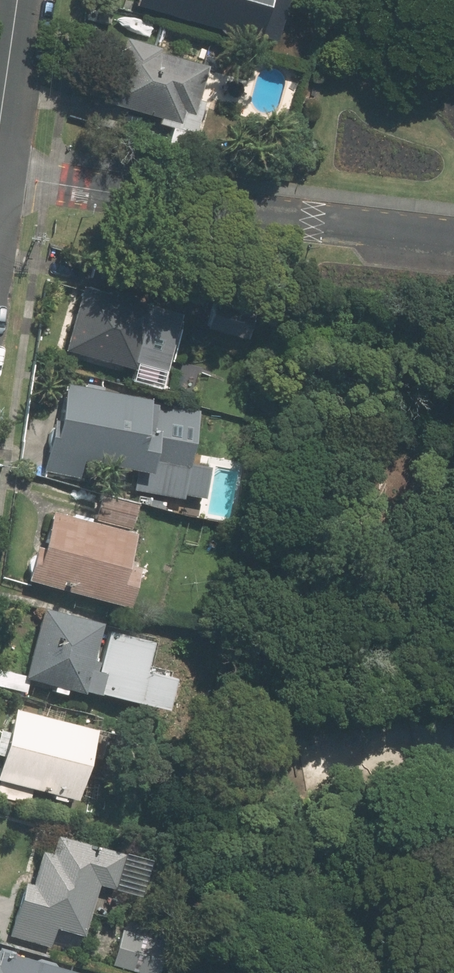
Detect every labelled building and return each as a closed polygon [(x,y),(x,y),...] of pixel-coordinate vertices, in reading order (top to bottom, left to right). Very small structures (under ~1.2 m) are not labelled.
[(140,4),(217,26),(224,0),(141,0),(140,4)] [(166,46),(130,36),(111,101),(164,117),(163,122),(200,133),(210,101),(204,99),(214,64),(165,50),(166,46)] [(145,362),(173,370),(189,309),(86,282),(69,349),(143,368),(145,362)] [(217,290),(209,326),(253,336),(261,300),(217,290)] [(246,458),(200,450),(207,403),(172,397),(170,412),(161,411),(164,396),(78,382),(77,390),(67,389),(63,414),(57,413),(48,469),(125,481),(128,463),(152,466),(148,490),(191,497),(189,512),(236,519),(246,458)] [(49,545),(42,543),(33,579),(139,604),(149,562),(137,559),(144,528),(137,527),(143,502),(105,493),(99,518),(58,508),(49,545)] [(71,695),(74,685),(173,707),(181,672),(156,666),(162,636),(110,625),(112,618),(48,603),(32,676),(56,681),(54,691),(71,695)] [(0,745),(0,754),(8,755),(2,779),(86,798),(103,725),(20,705),(14,731),(4,728),(0,745)] [(94,912),(109,915),(139,897),(148,858),(126,853),(128,845),(61,830),(57,847),(45,844),(38,878),(27,876),(13,935),(53,945),(58,925),(89,932),(94,912)] [(113,962),(151,972),(169,972),(180,938),(125,922),(113,962)] [(81,966),(5,944),(2,953),(0,952),(0,972),(79,972),(81,966)]
